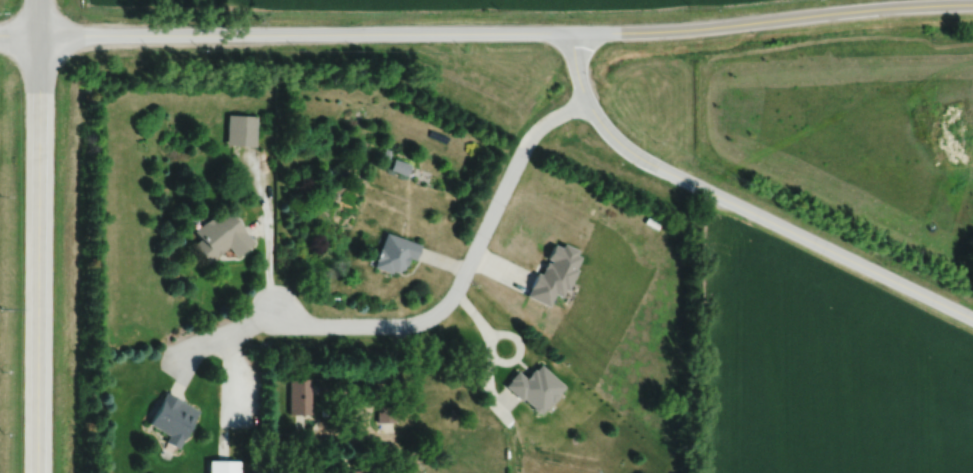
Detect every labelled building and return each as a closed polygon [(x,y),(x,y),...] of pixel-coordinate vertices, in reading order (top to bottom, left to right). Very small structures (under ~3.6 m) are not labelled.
[(252,116),(223,116),(223,146),(252,146),(252,116)] [(386,170),(404,176),(408,165),(391,158),(386,170)] [(189,244),(202,263),(226,248),(231,255),(247,244),(222,207),(188,230),(195,240),(189,244)] [(410,262),(415,244),(380,234),(370,268),(399,276),(404,260),(410,262)] [(524,300),(545,307),(549,296),(559,300),(577,253),(545,242),(524,300)] [(520,379),(514,372),(502,384),(532,416),(560,389),(536,364),(520,379)] [(307,416),(307,380),(285,380),(285,416),(307,416)] [(172,450),(193,411),(160,393),(143,425),(164,436),(160,443),(172,450)] [(392,423),(392,406),(375,406),(375,423),(392,423)] [(235,462),(203,462),(203,472),(235,472),(235,462)]
